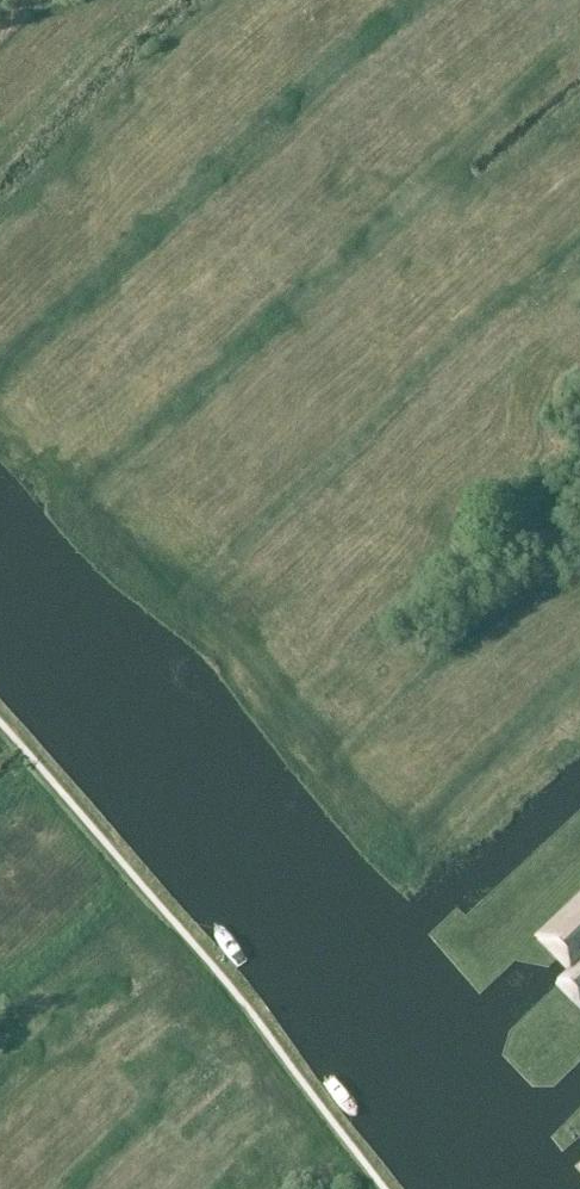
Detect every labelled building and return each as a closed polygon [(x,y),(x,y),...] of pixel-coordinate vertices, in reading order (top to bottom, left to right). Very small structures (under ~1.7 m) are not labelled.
[(538,943),(555,961),(565,971),(553,983),(556,986),(579,1011),(579,901),(538,943)]
